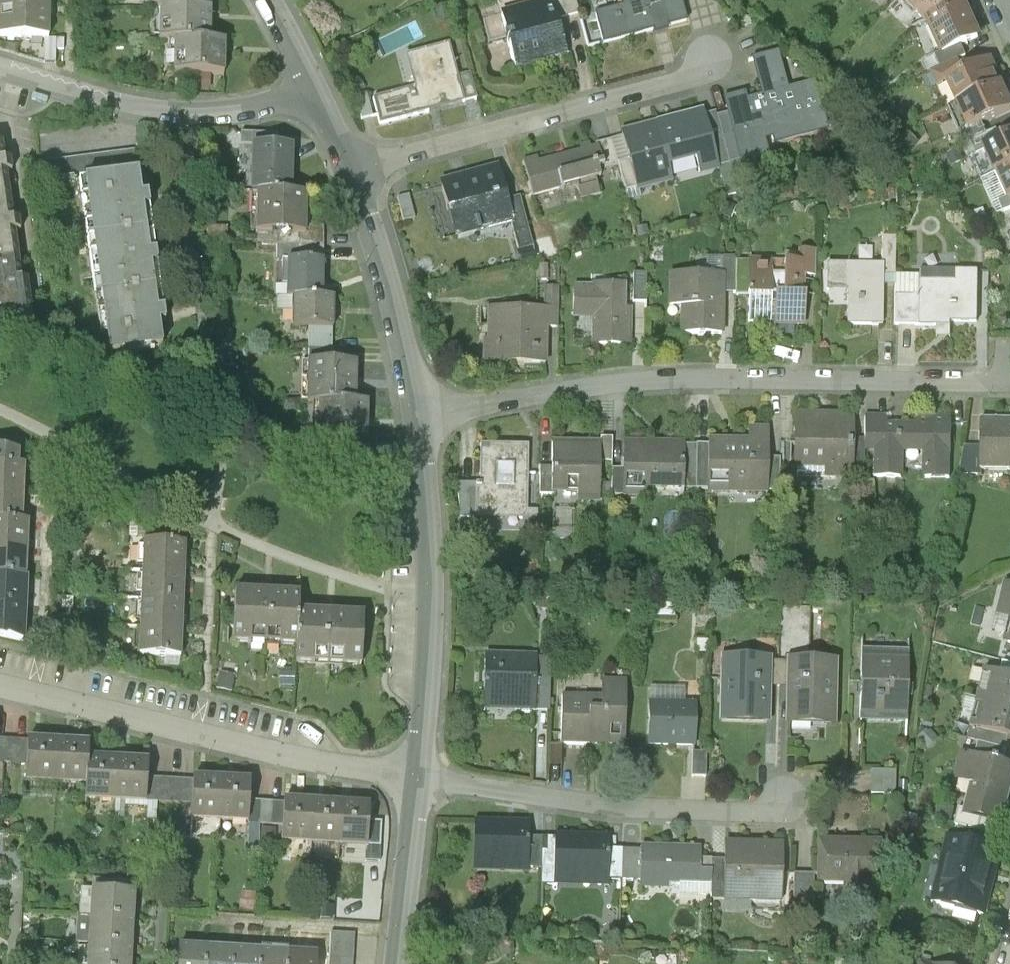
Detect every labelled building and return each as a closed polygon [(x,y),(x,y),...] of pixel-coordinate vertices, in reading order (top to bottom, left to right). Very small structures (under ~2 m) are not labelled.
[(47,46),(48,0),(0,0),(0,44),(47,46)] [(142,15),(156,15),(195,15),(195,0),(142,0),(142,15)] [(516,74),(567,60),(556,22),(550,0),(499,14),(516,74)] [(550,0),(556,22),(579,15),(575,0),(551,0),(550,0)] [(603,47),(687,24),(681,0),(619,0),(622,10),(595,17),(603,47)] [(898,1),(906,9),(902,13),(913,23),(917,19),(924,26),(966,2),(964,0),(899,0),(898,1)] [(984,43),(966,2),(924,26),(939,55),(942,60),(964,52),(984,43)] [(210,15),(195,15),(156,15),(155,47),(171,47),(209,47),(210,15)] [(458,77),(449,45),(406,56),(415,90),(373,101),(380,126),(465,104),(458,77)] [(223,47),(209,47),(171,47),(170,81),(223,81),(223,47)] [(967,58),(964,52),(942,60),(939,55),(936,56),(941,69),(932,73),(938,87),(945,84),(965,75),(959,62),(967,58)] [(740,160),(742,167),(770,160),(765,143),(773,141),(774,147),(830,133),(817,84),(788,92),(778,55),(752,62),(762,98),(750,101),(748,94),(725,100),(729,115),(740,160)] [(957,111),(1001,90),(995,76),(999,74),(993,61),(965,75),(945,84),(957,111)] [(458,77),(465,104),(478,101),(471,74),(458,77)] [(1009,116),(1009,100),(1004,89),(1001,90),(957,111),(967,131),(969,135),(981,130),(1009,116)] [(704,112),(657,124),(669,169),(696,162),(700,177),(719,172),(718,166),(705,117),(704,112)] [(715,114),(705,117),(718,166),(740,160),(729,115),(716,118),(715,114)] [(657,124),(621,134),(623,141),(636,190),(637,194),(673,184),(669,169),(657,124)] [(969,135),(967,131),(959,134),(964,146),(971,143),(977,155),(982,153),(1003,144),(996,130),(983,136),(981,130),(969,135)] [(982,153),(994,179),(996,178),(1009,172),(1009,140),(1003,144),(982,153)] [(623,141),(598,148),(604,172),(619,168),(626,193),(636,190),(623,141)] [(523,162),(532,201),(577,190),(581,203),(600,198),(597,184),(606,181),(604,172),(598,148),(590,150),(589,144),(579,146),(581,152),(537,163),(535,158),(523,162)] [(292,151),(249,150),(248,197),(254,197),(291,198),(292,151)] [(0,151),(0,199),(8,198),(5,179),(11,178),(9,165),(3,166),(0,151)] [(80,184),(133,176),(137,175),(134,151),(39,165),(43,189),(80,184)] [(499,167),(439,183),(455,243),(512,228),(515,227),(508,202),(499,167)] [(996,178),(1007,202),(1008,204),(1009,203),(1009,172),(996,178)] [(133,176),(80,184),(89,244),(142,236),(139,216),(146,215),(144,203),(137,204),(133,176)] [(305,198),(291,198),(254,197),(253,240),(298,241),(304,241),(304,229),(305,198)] [(8,198),(0,199),(0,263),(17,261),(14,238),(21,237),(19,223),(12,225),(8,198)] [(520,199),(508,202),(515,227),(512,228),(514,234),(528,231),(520,199)] [(1008,204),(1007,202),(1001,204),(1005,215),(1009,213),(1009,203),(1008,204)] [(323,230),(304,229),(304,241),(298,241),(298,263),(323,264),(323,230)] [(146,261),(142,236),(89,244),(97,304),(151,296),(147,274),(154,273),(152,260),(146,261)] [(884,278),(895,278),(896,239),(881,239),(881,268),(884,268),(884,278)] [(800,254),(800,263),(805,263),(805,277),(816,277),(816,254),(800,254)] [(735,300),(747,300),(748,265),(736,265),(736,259),(721,259),(721,278),(725,278),(725,296),(735,296),(735,300)] [(17,261),(0,263),(0,330),(9,329),(11,337),(33,334),(25,284),(21,285),(17,261)] [(298,263),(286,263),(286,303),(291,303),(322,303),(323,264),(298,263)] [(800,263),(748,263),(748,265),(747,300),(748,328),(805,328),(805,277),(805,263),(800,263)] [(847,329),(883,329),(884,278),(884,268),(881,268),(826,268),(826,294),(847,294),(847,329)] [(978,324),(978,272),(920,272),(920,278),(920,329),(949,329),(949,324),(978,324)] [(634,276),(633,304),(646,304),(647,276),(634,276)] [(680,339),(724,340),(725,296),(725,278),(721,278),(668,277),(668,309),(680,310),(680,339)] [(895,329),(920,329),(920,278),(895,278),(895,329)] [(573,287),(573,322),(592,322),(591,349),(632,349),(632,312),(626,311),(626,288),(573,287)] [(544,289),(544,311),(548,311),(547,330),(558,331),(559,290),(544,289)] [(154,320),(151,296),(97,304),(106,364),(159,356),(156,332),(162,331),(161,319),(154,320)] [(334,304),(322,303),(291,303),(290,334),(307,334),(333,334),(334,304)] [(484,310),(482,366),(546,368),(547,330),(548,311),(544,311),(484,310)] [(307,334),(307,365),(332,366),(333,334),(307,334)] [(332,366),(307,365),(306,408),(317,408),(355,409),(356,366),(332,366)] [(368,409),(355,409),(317,408),(317,449),(367,450),(368,409)] [(855,409),(793,408),(793,475),(854,475),(855,409)] [(951,477),(952,413),(913,413),(913,418),(887,418),(887,412),(865,412),(864,448),(873,448),(873,477),(903,477),(903,450),(921,450),(921,476),(951,477)] [(981,415),(981,444),(980,469),(982,469),(1009,469),(1009,415),(981,415)] [(707,490),(768,491),(768,489),(768,455),(768,423),(748,423),(748,435),(708,435),(708,441),(708,485),(707,490)] [(600,435),(600,438),(600,461),(612,461),(612,435),(600,435)] [(600,461),(600,438),(551,437),(551,465),(552,490),(576,490),(576,500),(600,500),(600,461)] [(685,441),(685,438),(623,438),(623,466),(623,494),(623,495),(685,496),(685,485),(685,441)] [(529,441),(479,441),(479,481),(479,516),(528,516),(529,441)] [(708,485),(708,441),(685,441),(685,485),(708,485)] [(16,460),(16,443),(0,443),(0,459),(16,460)] [(980,469),(981,444),(965,444),(960,474),(983,473),(982,469),(980,469)] [(781,455),(768,455),(768,489),(780,490),(781,455)] [(21,486),(22,460),(16,460),(0,459),(0,485),(21,486)] [(552,490),(551,465),(539,465),(539,491),(552,490)] [(623,494),(623,466),(611,466),(611,494),(623,494)] [(479,516),(479,481),(457,481),(457,516),(479,516)] [(20,516),(21,486),(0,485),(0,515),(20,516)] [(25,541),(26,516),(20,516),(0,515),(0,540),(25,541)] [(183,566),(184,537),(140,536),(139,564),(183,566)] [(24,569),(25,541),(0,540),(0,568),(24,569)] [(182,595),(183,566),(139,564),(138,593),(182,595)] [(22,602),(24,569),(0,568),(0,601),(22,602)] [(1005,579),(996,613),(1009,616),(1009,580),(1005,579)] [(294,639),(296,606),(296,588),(232,585),(231,637),(294,639)] [(181,624),(182,595),(138,593),(137,622),(181,624)] [(0,601),(0,634),(20,639),(22,602),(0,601)] [(294,658),(358,660),(360,608),(296,606),(294,639),(294,658)] [(180,652),(181,624),(137,622),(136,651),(180,652)] [(860,719),(908,720),(909,648),(861,647),(860,719)] [(537,652),(484,651),(483,708),(536,710),(537,656),(537,652)] [(772,654),(719,653),(717,719),(770,721),(771,685),(771,659),(772,654)] [(785,722),(836,724),(838,655),(787,653),(786,660),(786,685),(785,722)] [(551,657),(537,656),(536,710),(550,710),(551,657)] [(771,659),(771,685),(786,685),(786,660),(771,659)] [(979,693),(1009,701),(1009,672),(985,666),(979,693)] [(561,742),(625,743),(626,678),(602,678),(602,704),(590,704),(590,693),(561,693),(561,742)] [(971,725),(1009,735),(1009,701),(979,693),(971,725)] [(696,700),(648,699),(647,744),(695,746),(696,700)] [(971,725),(968,737),(978,739),(975,752),(1004,759),(1009,735),(971,725)] [(55,735),(23,734),(23,738),(22,763),(21,778),(53,780),(55,735)] [(86,737),(55,735),(53,780),(83,781),(85,751),(86,737)] [(0,737),(0,762),(22,763),(23,738),(0,737)] [(1004,823),(1009,796),(1009,760),(1004,759),(975,752),(960,748),(954,777),(970,781),(964,808),(963,813),(1004,823)] [(692,750),(692,776),(706,776),(706,750),(692,750)] [(117,753),(85,751),(83,781),(83,797),(115,798),(117,753)] [(146,754),(117,753),(115,798),(144,799),(145,776),(146,754)] [(896,770),(871,769),(870,794),(895,795),(896,770)] [(221,772),(191,770),(191,779),(189,802),(188,816),(218,818),(221,772)] [(250,774),(221,772),(218,818),(247,820),(248,799),(250,774)] [(189,802),(191,779),(145,776),(144,799),(189,802)] [(309,796),(282,795),(282,800),(281,822),(280,840),(307,841),(309,796)] [(340,798),(309,796),(307,841),(338,843),(340,798)] [(368,799),(340,798),(338,843),(365,844),(368,799)] [(248,799),(247,820),(281,822),(282,800),(248,799)] [(963,813),(964,808),(959,806),(954,824),(1001,835),(1004,823),(963,813)] [(530,835),(530,819),(474,818),(474,872),(529,873),(529,866),(530,835)] [(610,832),(555,831),(555,836),(554,884),(610,885),(610,878),(610,848),(610,832)] [(987,913),(1004,848),(946,833),(930,899),(987,913)] [(554,884),(555,836),(530,835),(529,866),(541,866),(540,884),(554,884)] [(882,837),(817,836),(816,873),(816,881),(847,882),(847,892),(866,892),(866,882),(881,883),(882,837)] [(782,839),(724,838),(723,858),(722,898),(781,900),(782,839)] [(701,844),(641,843),(640,848),(640,878),(640,882),(700,883),(701,858),(701,844)] [(640,878),(640,848),(610,848),(610,878),(640,878)] [(722,898),(723,858),(701,858),(700,883),(711,883),(711,898),(722,898)] [(816,881),(816,873),(793,873),(792,900),(816,900),(816,881)] [(132,914),(133,887),(88,884),(86,911),(132,914)] [(130,942),(132,914),(86,911),(85,939),(130,942)] [(354,936),(330,934),(328,963),(353,963),(354,936)] [(130,942),(85,939),(83,963),(128,963),(130,942)] [(175,942),(174,963),(202,963),(203,943),(175,942)] [(203,943),(202,963),(230,963),(231,945),(203,943)] [(231,945),(230,963),(258,963),(259,947),(231,945)] [(259,947),(258,963),(286,963),(287,948),(259,947)] [(287,948),(286,963),(314,963),(315,950),(287,948)]
